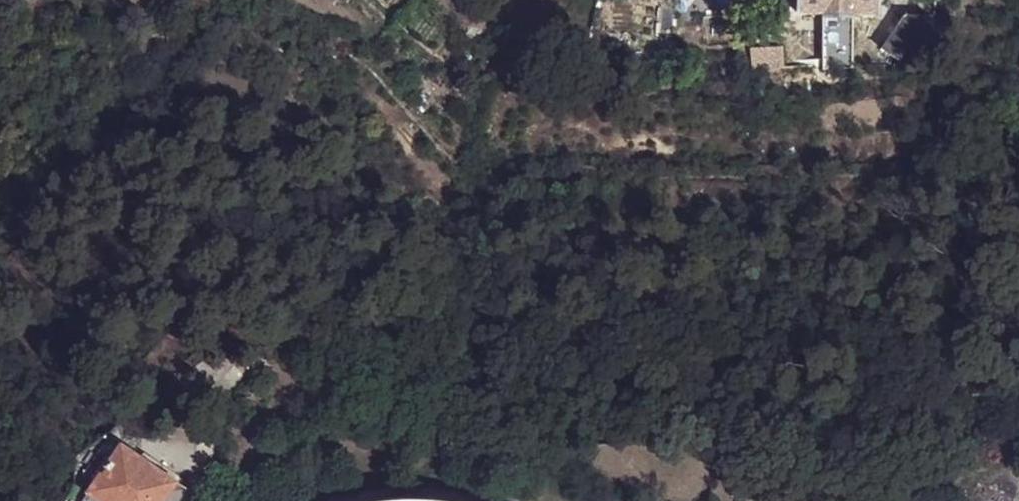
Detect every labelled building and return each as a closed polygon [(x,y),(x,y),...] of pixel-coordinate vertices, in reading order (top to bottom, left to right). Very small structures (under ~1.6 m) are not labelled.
[(795,11),(822,14),(824,16),(834,16),(834,20),(849,21),(849,17),(852,16),(852,14),(879,16),(879,0),(796,0),(795,11)] [(914,2),(909,0),(903,0),(901,5),(911,10),(914,2)] [(915,18),(932,25),(937,12),(919,4),(915,18)] [(906,23),(896,19),(891,30),(881,37),(890,45),(901,34),(906,23)] [(95,481),(82,499),(82,500),(198,500),(201,497),(122,443),(112,457),(95,481)] [(84,472),(95,481),(112,457),(101,450),(84,472)]
